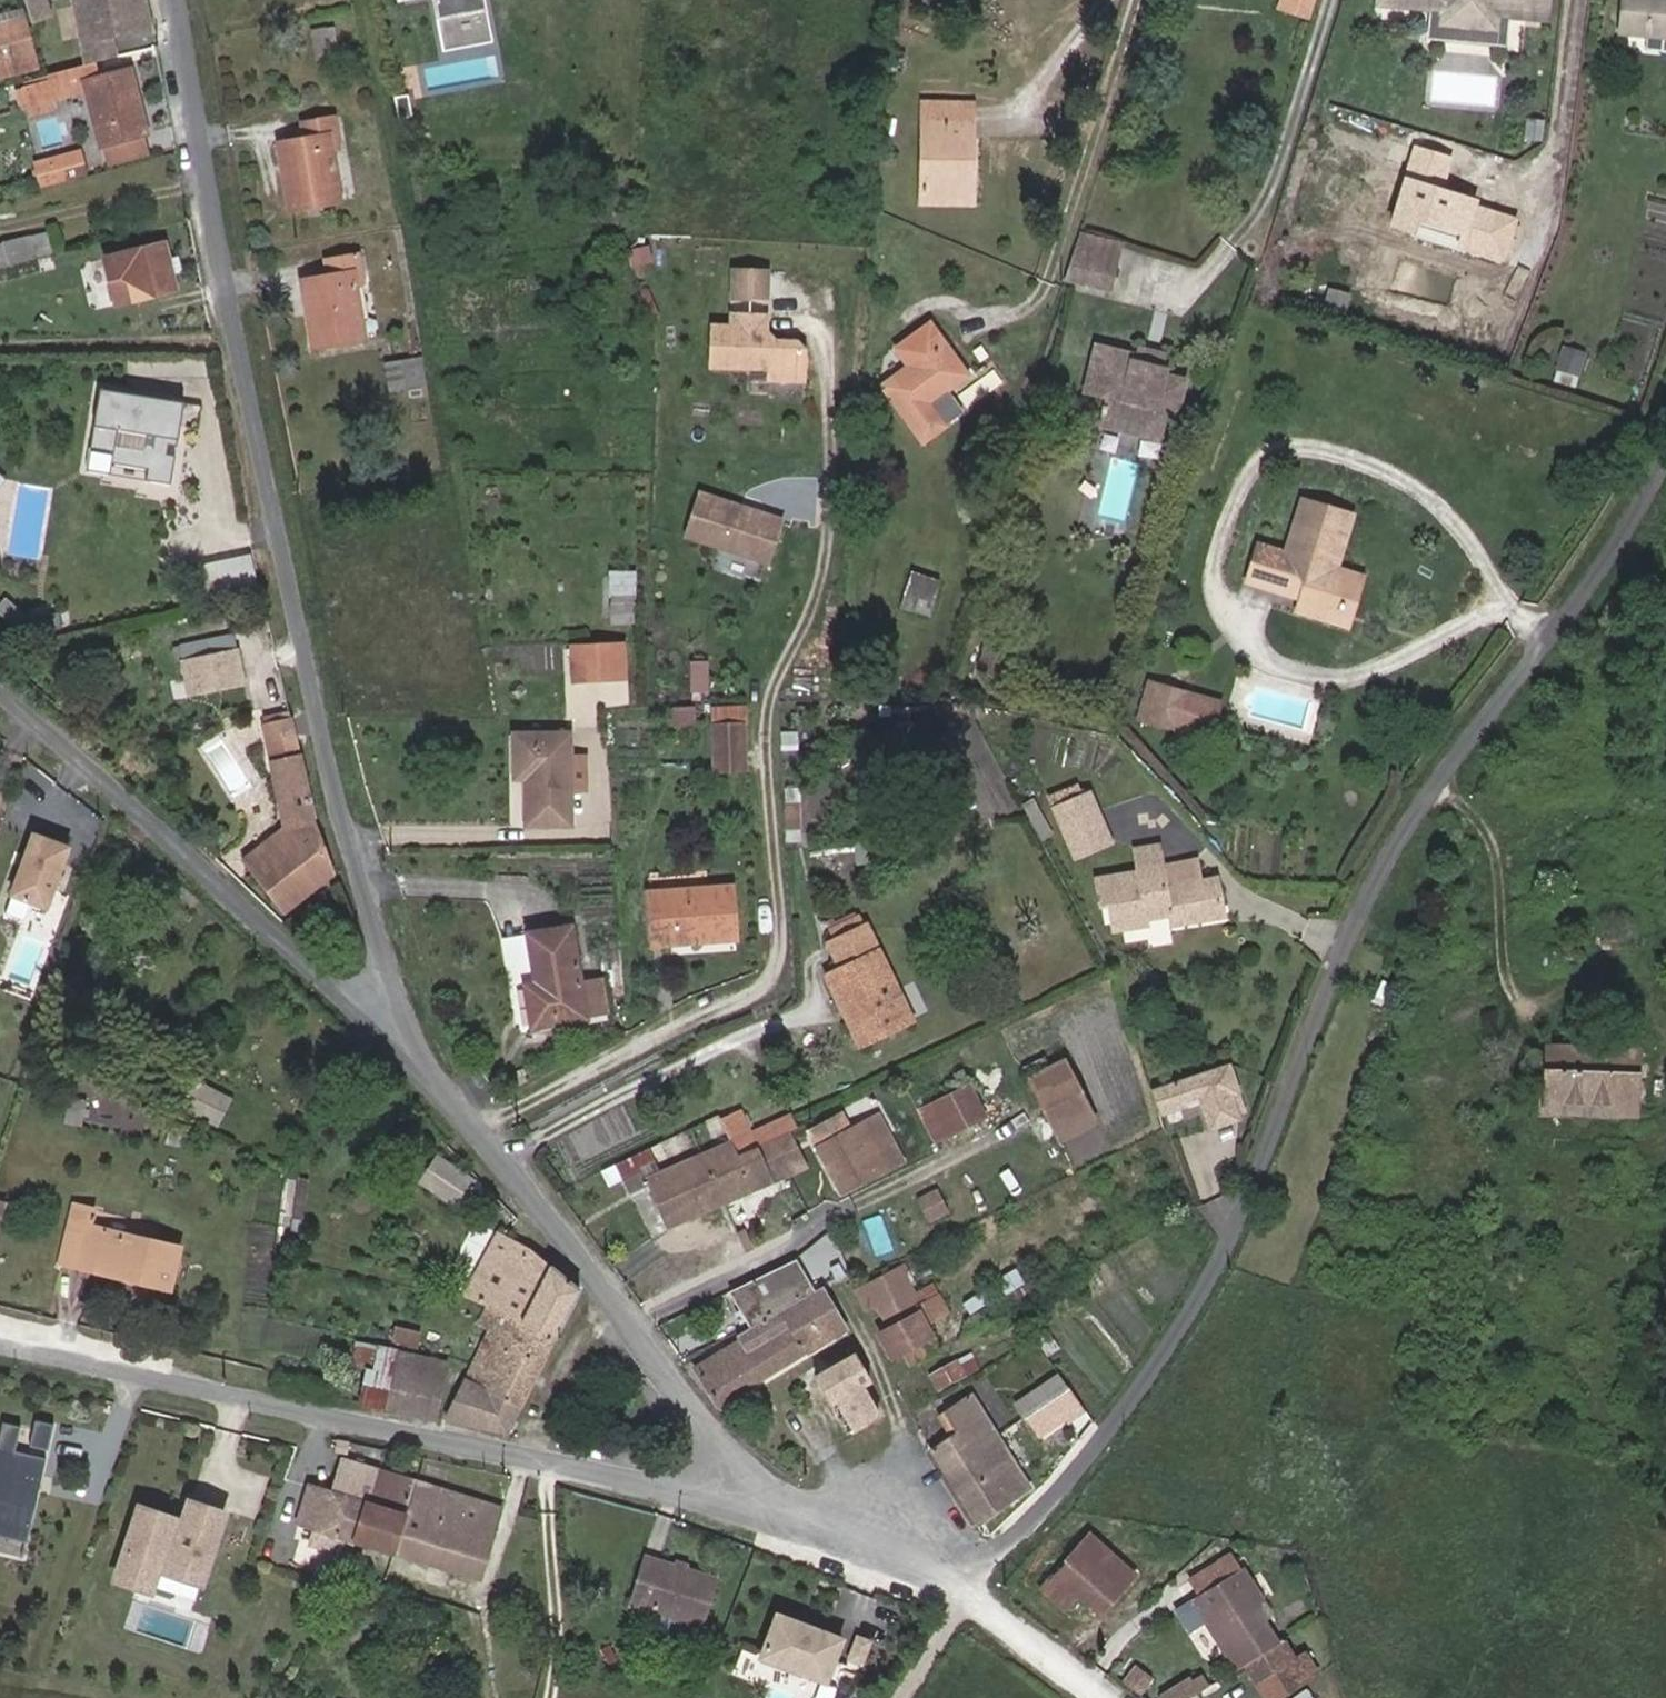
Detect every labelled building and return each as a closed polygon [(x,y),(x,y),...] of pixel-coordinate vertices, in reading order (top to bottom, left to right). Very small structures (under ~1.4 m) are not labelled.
[(45,0),(24,0),(27,10),(28,12),(30,21),(50,15),(45,0)] [(87,64),(91,63),(95,62),(115,56),(111,38),(150,29),(144,0),(73,0),(87,64)] [(440,26),(489,17),(486,0),(435,0),(440,26)] [(1315,0),(1288,0),(1285,8),(1310,16),(1315,0)] [(1525,0),(1378,0),(1378,2),(1434,7),(1439,7),(1437,25),(1496,30),(1497,12),(1503,13),(1524,15),(1525,0)] [(1545,0),(1525,0),(1524,15),(1543,16),(1545,0)] [(1621,32),(1646,34),(1665,36),(1665,0),(1624,0),(1621,32)] [(1501,36),(1503,13),(1497,12),(1496,30),(1437,25),(1439,7),(1434,7),(1432,30),(1501,36)] [(24,18),(22,8),(0,13),(0,24),(24,18)] [(24,18),(0,24),(0,73),(1,76),(37,67),(24,18)] [(313,30),(318,55),(335,52),(331,27),(313,30)] [(1646,34),(1644,48),(1665,50),(1665,36),(1646,34)] [(87,64),(81,65),(84,79),(86,89),(100,145),(146,133),(129,68),(99,75),(95,62),(91,63),(87,64)] [(86,89),(84,79),(81,65),(69,69),(67,69),(50,74),(52,80),(59,78),(64,94),(86,89)] [(48,98),(64,94),(59,78),(52,80),(26,87),(29,102),(48,98)] [(51,110),(48,98),(29,102),(32,114),(51,110)] [(923,102),(923,116),(971,116),(971,102),(923,102)] [(971,116),(923,116),(921,202),(962,202),(964,136),(970,136),(971,116)] [(278,141),(290,207),(341,198),(332,147),(341,144),(336,117),(303,123),(304,136),(278,141)] [(964,136),(962,202),(969,202),(970,136),(964,136)] [(38,162),(43,184),(83,173),(79,152),(38,162)] [(1111,261),(1118,240),(1079,227),(1072,248),(1085,252),(1111,261)] [(53,253),(46,231),(0,244),(0,267),(53,253)] [(174,289),(163,243),(110,257),(116,280),(112,281),(117,303),(174,289)] [(1072,248),(1063,276),(1077,280),(1085,252),(1072,248)] [(1085,252),(1077,280),(1103,288),(1111,261),(1085,252)] [(302,280),(313,345),(363,336),(354,282),(364,280),(360,255),(326,261),(328,275),(302,280)] [(771,296),(773,264),(732,261),(730,293),(771,296)] [(770,307),(770,299),(731,296),(731,304),(770,307)] [(803,379),(804,351),(797,343),(775,342),(765,342),(760,335),(765,330),(766,316),(733,315),(732,327),(713,326),(712,365),(771,367),(770,378),(803,379)] [(883,385),(922,441),(961,411),(947,389),(966,374),(941,341),(929,324),(896,348),(909,365),(883,385)] [(775,342),(765,330),(760,335),(765,342),(775,342)] [(1164,409),(1174,412),(1181,381),(1161,376),(1163,366),(1132,358),(1133,354),(1094,345),(1083,389),(1106,395),(1104,403),(1100,402),(1098,409),(1102,411),(1100,422),(1157,436),(1164,409)] [(1163,366),(1166,354),(1134,347),(1133,354),(1132,358),(1163,366)] [(1578,376),(1584,355),(1563,348),(1557,369),(1578,376)] [(419,358),(387,363),(391,387),(424,382),(419,358)] [(172,480),(185,398),(100,385),(91,442),(115,446),(113,461),(151,467),(150,476),(172,480)] [(699,485),(684,533),(772,560),(787,513),(699,485)] [(1248,581),(1300,597),(1350,612),(1361,575),(1333,566),(1349,514),(1302,499),(1285,551),(1259,543),(1248,581)] [(611,620),(638,621),(639,567),(612,566),(611,620)] [(914,571),(902,605),(925,613),(936,580),(914,571)] [(1350,612),(1300,597),(1296,609),(1346,624),(1350,612)] [(630,638),(571,638),(571,678),(630,678),(630,638)] [(994,680),(1002,653),(981,646),(972,673),(994,680)] [(194,695),(248,683),(241,651),(187,662),(194,695)] [(694,659),(692,687),(710,688),(712,660),(694,659)] [(1172,723),(1182,690),(1153,682),(1144,715),(1172,723)] [(1204,733),(1214,700),(1182,690),(1172,723),(1204,733)] [(302,758),(294,718),(262,725),(271,765),(302,758)] [(743,769),(741,724),(713,726),(715,770),(743,769)] [(525,779),(527,826),(570,826),(569,733),(515,734),(515,779),(525,779)] [(286,910),(336,871),(314,810),(302,758),(271,765),(285,828),(247,859),(286,910)] [(1108,840),(1091,797),(1060,809),(1077,852),(1108,840)] [(8,894),(51,907),(71,839),(28,826),(8,894)] [(1164,863),(1161,844),(1137,848),(1141,867),(1164,863)] [(1203,882),(1199,862),(1165,868),(1164,863),(1141,867),(1141,873),(1099,880),(1104,905),(1111,904),(1116,930),(1151,924),(1150,919),(1171,916),(1172,924),(1225,915),(1218,879),(1203,882)] [(737,937),(734,887),(651,893),(655,943),(737,937)] [(862,1017),(849,1022),(859,1044),(910,1019),(867,925),(828,942),(840,970),(862,1017)] [(532,1028),(585,1018),(580,983),(572,926),(529,934),(536,984),(526,985),(532,1028)] [(528,962),(524,935),(502,938),(506,965),(528,962)] [(827,975),(849,1022),(862,1017),(840,970),(827,975)] [(580,983),(585,1018),(607,1014),(601,979),(580,983)] [(1634,1050),(1546,1047),(1543,1110),(1633,1115),(1634,1050)] [(1067,1057),(1032,1075),(1062,1135),(1097,1117),(1067,1057)] [(1229,1062),(1149,1088),(1159,1117),(1198,1104),(1207,1129),(1247,1116),(1229,1062)] [(225,1106),(178,1082),(169,1100),(216,1125),(225,1106)] [(937,1139),(987,1112),(970,1082),(921,1109),(937,1139)] [(902,1158),(880,1114),(821,1143),(842,1187),(902,1158)] [(782,1176),(808,1164),(791,1130),(764,1142),(782,1176)] [(668,1225),(782,1176),(764,1142),(753,1148),(737,1156),(730,1142),(648,1178),(668,1225)] [(654,1164),(647,1150),(615,1165),(622,1178),(654,1164)] [(470,1180),(447,1163),(431,1187),(455,1204),(470,1180)] [(90,1226),(94,1209),(75,1204),(71,1221),(90,1226)] [(80,1265),(90,1226),(71,1221),(61,1261),(80,1265)] [(177,1247),(90,1226),(80,1265),(127,1277),(129,1272),(152,1278),(151,1283),(167,1287),(177,1247)] [(555,1336),(578,1290),(523,1246),(496,1233),(463,1295),(469,1297),(487,1305),(555,1336)] [(814,1292),(808,1281),(794,1257),(733,1287),(730,1288),(752,1327),(737,1336),(740,1340),(814,1292)] [(904,1351),(911,1364),(938,1349),(925,1324),(946,1313),(932,1285),(916,1294),(901,1268),(855,1292),(865,1309),(876,1303),(889,1329),(877,1334),(891,1358),(904,1351)] [(823,1286),(814,1292),(740,1340),(694,1369),(716,1407),(846,1328),(823,1286)] [(555,1336),(487,1305),(480,1320),(491,1326),(482,1344),(503,1353),(492,1375),(472,1365),(464,1380),(520,1406),(555,1336)] [(366,1368),(358,1403),(386,1409),(399,1349),(378,1344),(373,1369),(366,1368)] [(434,1419),(446,1360),(399,1349),(386,1409),(434,1419)] [(852,1356),(814,1378),(830,1402),(835,1399),(853,1430),(878,1414),(860,1384),(866,1380),(852,1356)] [(931,1375),(938,1389),(965,1374),(957,1361),(931,1375)] [(1015,1403),(1024,1416),(1067,1388),(1057,1374),(1015,1403)] [(444,1421),(506,1434),(520,1406),(464,1380),(444,1421)] [(1037,1435),(1079,1405),(1067,1388),(1024,1416),(1037,1435)] [(979,1447),(996,1436),(970,1395),(946,1413),(957,1432),(931,1449),(929,1450),(959,1496),(986,1478),(980,1470),(990,1463),(979,1447)] [(51,1447),(58,1421),(38,1415),(30,1440),(51,1447)] [(4,1424),(0,1440),(0,1539),(30,1546),(50,1460),(17,1453),(23,1428),(4,1424)] [(959,1496),(977,1524),(1028,1488),(996,1436),(979,1447),(990,1463),(980,1470),(986,1478),(959,1496)] [(353,1535),(376,1466),(344,1456),(321,1525),(353,1535)] [(414,1478),(376,1466),(353,1535),(390,1546),(414,1478)] [(498,1506),(414,1478),(390,1546),(450,1565),(462,1530),(488,1538),(498,1506)] [(181,1515),(133,1499),(107,1580),(153,1595),(160,1573),(205,1587),(230,1509),(187,1495),(181,1515)] [(477,1573),(488,1538),(462,1530),(450,1565),(477,1573)] [(1133,1577),(1089,1536),(1040,1589),(1060,1608),(1075,1593),(1099,1614),(1133,1577)] [(705,1618),(717,1575),(685,1566),(675,1564),(642,1554),(630,1597),(705,1618)] [(1192,1602),(1235,1671),(1260,1655),(1276,1644),(1251,1603),(1259,1597),(1242,1572),(1192,1602)] [(848,1636),(776,1609),(757,1658),(830,1685),(848,1636)] [(1282,1641),(1276,1644),(1260,1655),(1285,1695),(1307,1680),(1306,1679),(1294,1659),(1282,1641)] [(1294,1659),(1306,1679),(1315,1673),(1303,1654),(1294,1659)]
